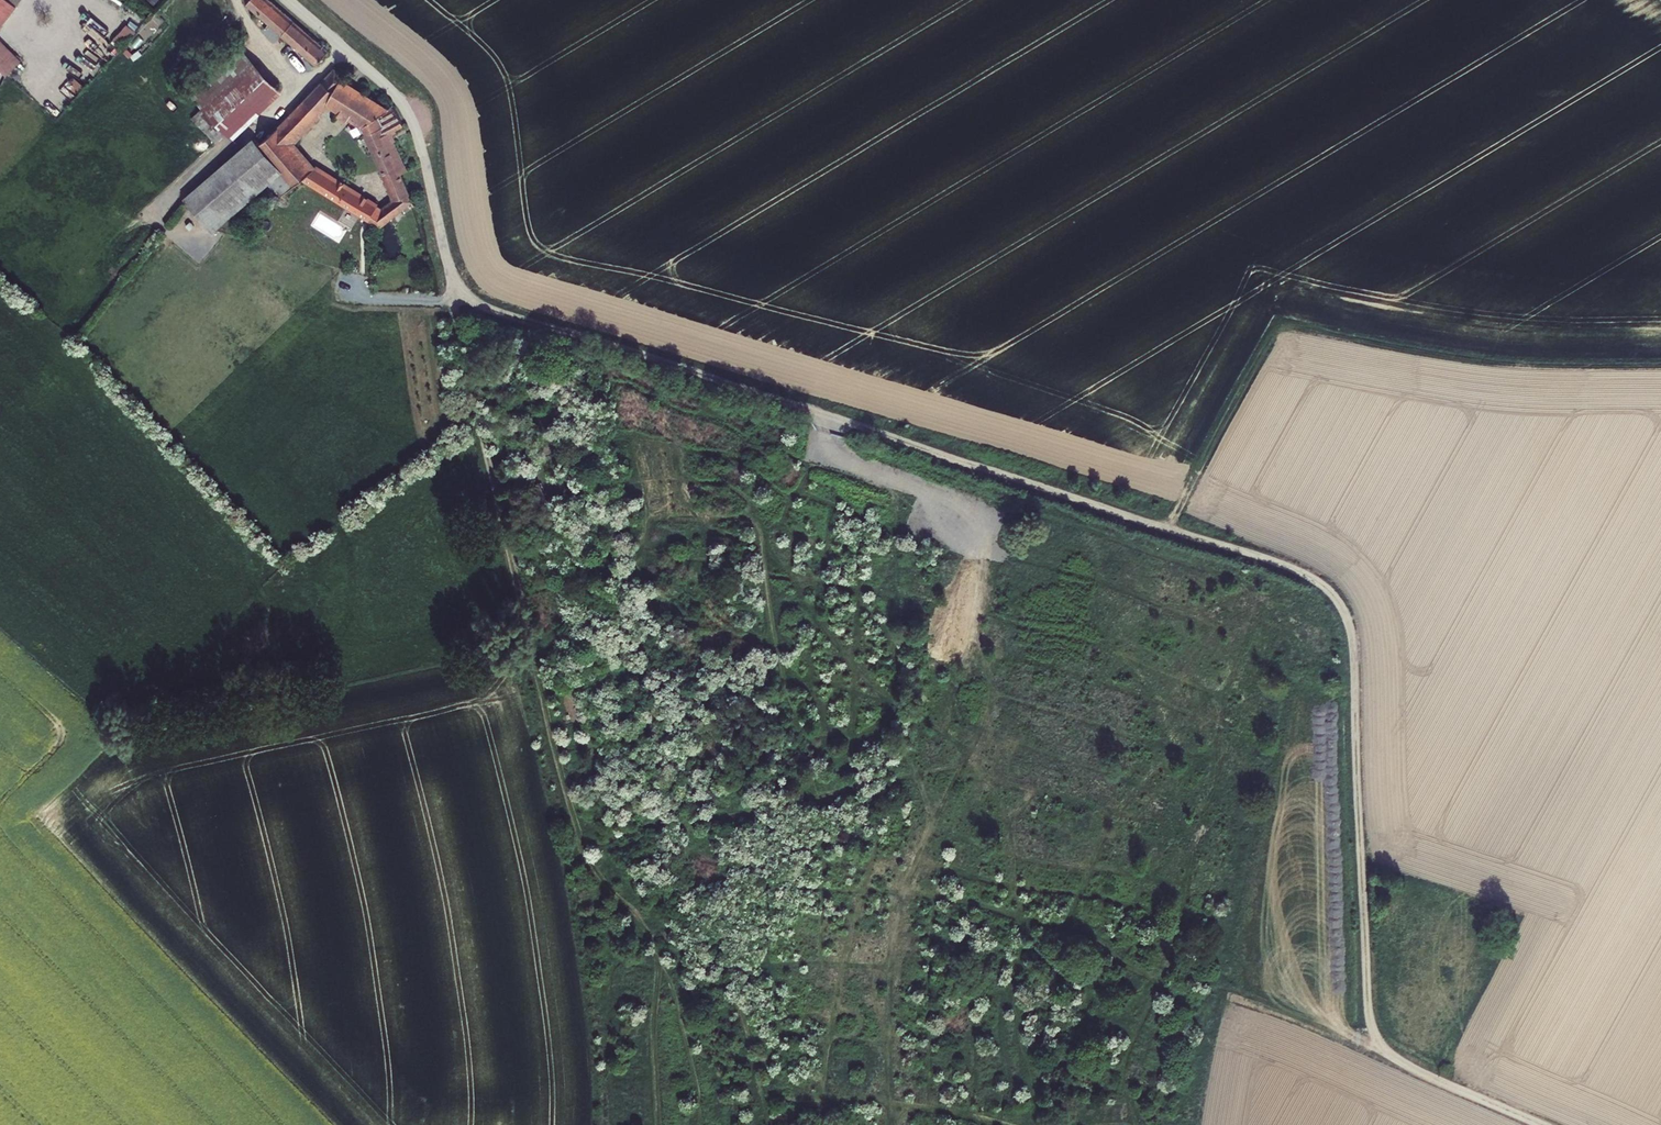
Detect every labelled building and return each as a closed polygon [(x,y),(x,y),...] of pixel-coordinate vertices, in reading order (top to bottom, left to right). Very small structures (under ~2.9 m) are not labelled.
[(20,0),(0,0),(0,25),(20,0)] [(281,32),(293,18),(283,9),(273,0),(246,0),(247,2),(281,32)] [(50,6),(43,1),(34,13),(41,18),(50,6)] [(281,32),(294,43),(316,63),(329,49),(293,18),(281,32)] [(125,48),(138,30),(127,22),(114,41),(125,48)] [(6,73),(22,58),(0,35),(0,67),(6,73)] [(203,106),(212,97),(236,122),(227,131),(234,138),(284,89),(237,41),(187,88),(203,106)] [(395,198),(383,207),(373,220),(381,225),(402,209),(405,212),(417,203),(400,171),(408,168),(393,133),(397,131),(396,126),(403,123),(393,104),(387,107),(341,78),(344,73),(334,66),(275,130),(261,142),(284,170),(271,180),(282,194),(280,196),(300,185),(303,185),(308,180),(369,217),(379,204),(317,165),(315,166),(293,140),(330,101),(361,120),(395,198)] [(203,106),(227,131),(236,122),(212,97),(203,106)] [(193,116),(217,141),(227,131),(203,106),(193,116)] [(255,136),(231,157),(185,197),(190,203),(261,142),(255,136)] [(284,170),(261,142),(190,203),(213,230),(271,180),(284,170)] [(300,185),(280,196),(284,201),(303,185),(300,185)] [(383,207),(379,204),(369,217),(373,220),(383,207)]
